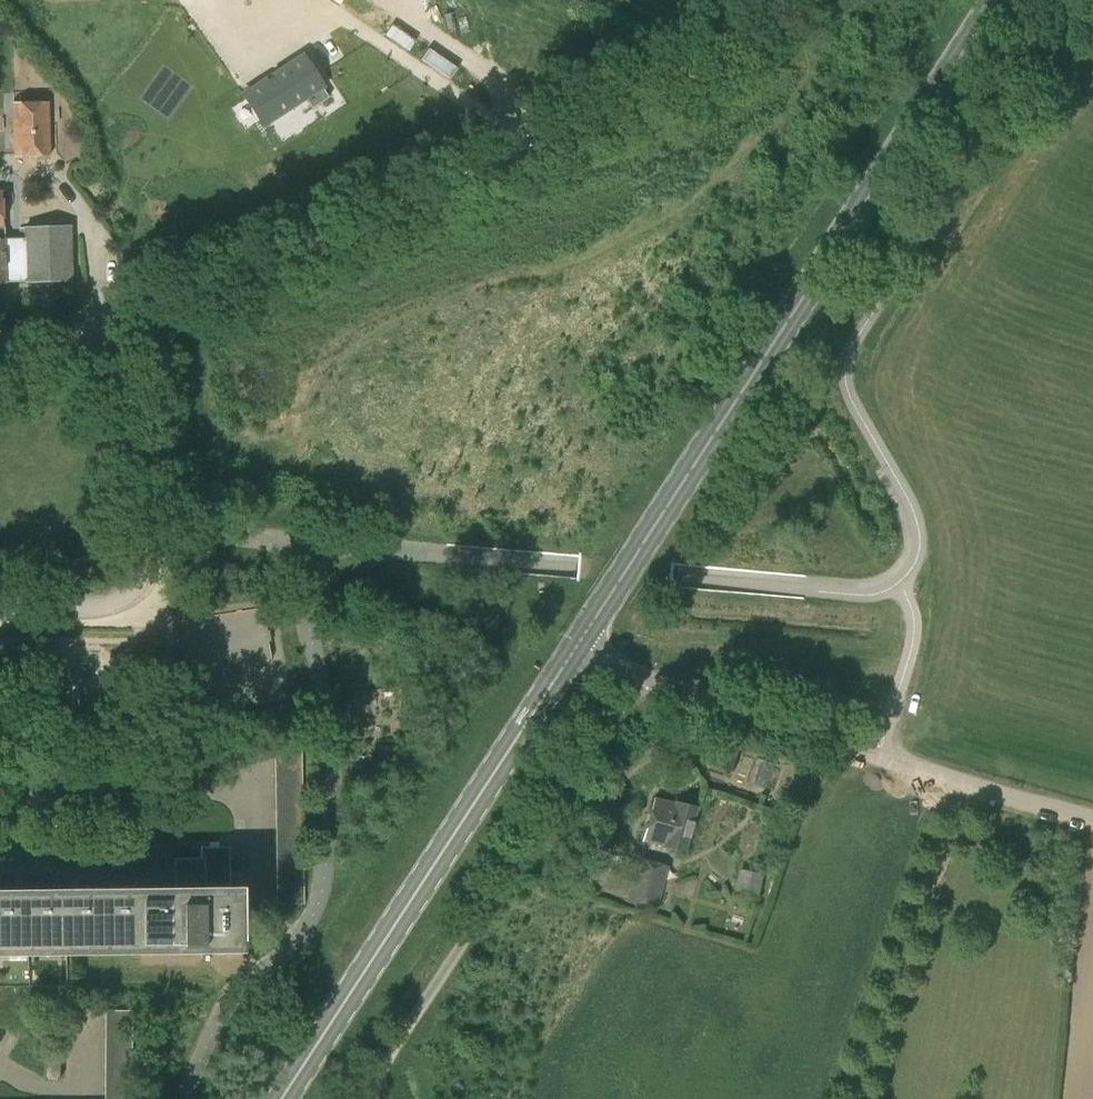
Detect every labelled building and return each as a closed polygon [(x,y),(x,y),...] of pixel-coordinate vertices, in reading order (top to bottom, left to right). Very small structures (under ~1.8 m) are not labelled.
[(302,57),(287,66),(245,94),(264,124),(322,86),(315,76),(302,57)] [(51,156),(50,102),(11,103),(14,158),(51,156)] [(27,281),(71,280),(69,228),(26,229),(26,238),(3,238),(2,194),(0,194),(0,282),(1,282),(1,280),(27,279),(27,281)] [(266,611),(182,617),(186,670),(226,667),(228,693),(272,689),(266,611)] [(274,757),(301,757),(301,743),(274,743),(274,757)] [(301,757),(274,757),(274,771),(301,770),(301,757)] [(301,770),(274,771),(275,784),(301,784),(301,770)] [(653,797),(642,841),(685,851),(696,808),(653,797)] [(240,951),(240,952),(242,952),(241,886),(239,886),(239,887),(229,887),(229,848),(202,848),(202,861),(179,861),(179,888),(64,889),(0,890),(0,954),(240,951)] [(627,907),(658,914),(669,869),(639,862),(627,907)] [(763,876),(741,873),(737,899),(760,902),(763,876)] [(105,1010),(105,1025),(131,1025),(132,1010),(105,1010)] [(131,1025),(105,1025),(105,1038),(131,1038),(131,1025)] [(131,1038),(105,1038),(105,1052),(131,1052),(131,1038)] [(105,1064),(131,1064),(131,1052),(105,1052),(105,1064)] [(59,1053),(44,1053),(44,1080),(59,1080),(59,1053)] [(105,1078),(131,1078),(131,1064),(105,1064),(105,1078)] [(104,1091),(131,1092),(131,1078),(105,1078),(104,1091)]
